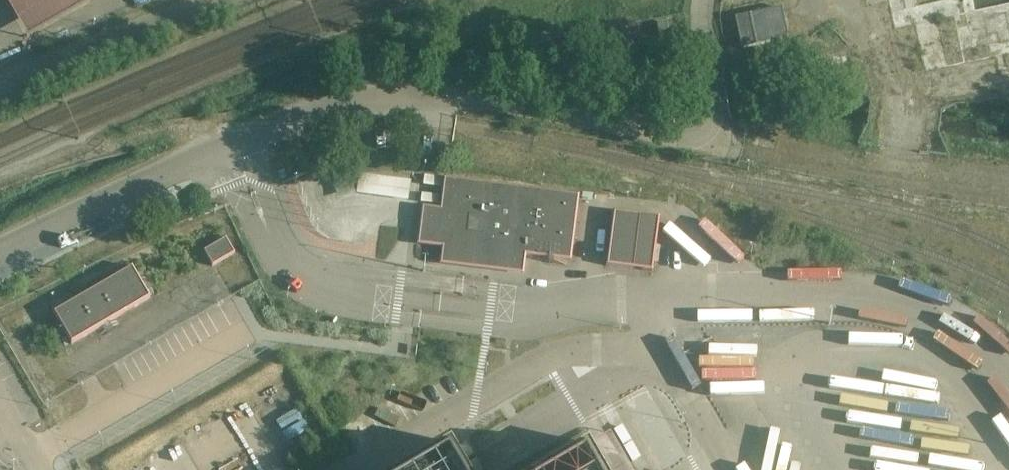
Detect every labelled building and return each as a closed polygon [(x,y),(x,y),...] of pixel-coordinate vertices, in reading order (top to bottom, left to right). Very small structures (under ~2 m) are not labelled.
[(781,8),(749,15),(734,18),(741,49),(788,40),(781,8)] [(657,25),(659,38),(668,37),(666,23),(657,25)] [(837,70),(839,81),(854,78),(851,67),(837,70)] [(312,186),(396,194),(398,171),(345,166),(344,178),(303,174),(299,211),(310,212),(312,186)] [(472,260),(482,263),(493,262),(503,258),(511,250),(514,252),(514,256),(515,256),(515,252),(521,253),(521,256),(571,262),(579,196),(444,179),(439,219),(435,219),(435,220),(425,218),(424,228),(433,229),(431,244),(446,246),(445,255),(454,256),(456,244),(459,244),(464,253),(472,260)] [(325,212),(323,231),(343,234),(346,215),(325,212)] [(659,219),(614,213),(607,266),(652,272),(659,219)] [(203,251),(212,267),(235,254),(226,238),(203,251)] [(53,313),(71,345),(150,299),(132,267),(53,313)] [(702,338),(702,350),(753,352),(754,341),(702,338)] [(285,399),(264,411),(277,435),(298,423),(285,399)] [(614,426),(594,433),(607,469),(630,469),(614,426)] [(453,441),(404,469),(470,469),(453,441)] [(588,443),(542,469),(603,469),(588,443)]
